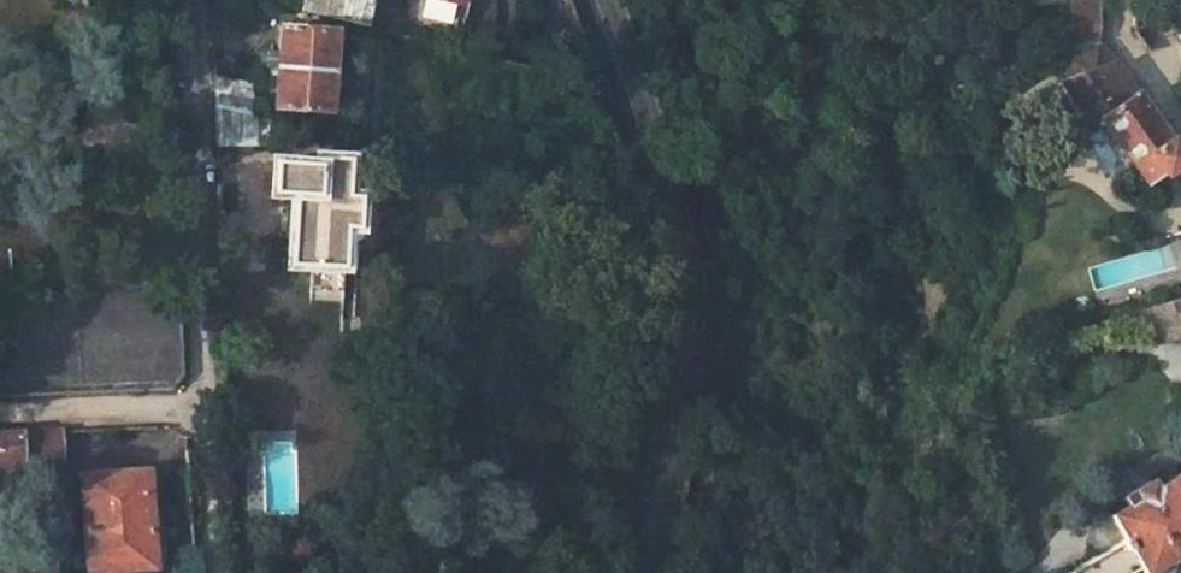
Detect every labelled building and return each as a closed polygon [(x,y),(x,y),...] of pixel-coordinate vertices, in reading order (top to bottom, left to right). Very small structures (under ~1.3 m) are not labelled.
[(351,0),(306,0),(302,14),(366,29),(370,5),(351,0)] [(1045,13),(1043,56),(1057,52),(1095,41),(1096,0),(1068,0),(1068,14),(1045,13)] [(282,29),(274,108),(326,113),(330,76),(331,63),(334,34),(282,29)] [(1180,65),(1180,38),(1178,33),(1142,55),(1158,80),(1180,65)] [(369,42),(353,41),(351,52),(367,53),(369,42)] [(1180,161),(1095,41),(1057,52),(1064,75),(1056,77),(1081,113),(1091,107),(1103,124),(1078,141),(1104,179),(1129,161),(1144,183),(1159,173),(1160,175),(1180,161)] [(337,77),(339,64),(331,63),(330,76),(337,77)] [(250,79),(211,80),(211,108),(251,117),(250,79)] [(251,117),(211,108),(213,149),(271,148),(270,122),(251,117)] [(318,166),(274,164),(273,196),(293,198),(292,212),(288,212),(286,239),(291,239),(290,268),(343,272),(346,232),(359,233),(360,199),(348,199),(349,162),(319,160),(318,166)] [(1180,296),(1180,279),(1171,281),(1175,298),(1180,296)] [(1165,341),(1180,337),(1180,300),(1157,306),(1165,341)] [(24,387),(184,381),(181,313),(42,319),(43,350),(22,351),(24,387)] [(62,461),(61,432),(0,435),(0,462),(20,461),(21,463),(62,461)] [(143,471),(80,476),(86,561),(155,556),(152,525),(147,525),(143,471)] [(1120,539),(1064,572),(1129,572),(1139,567),(1142,572),(1159,572),(1162,572),(1166,569),(1169,566),(1171,561),(1173,557),(1180,551),(1180,474),(1179,472),(1152,487),(1149,481),(1130,491),(1131,495),(1127,497),(1130,502),(1107,515),(1120,539)] [(228,572),(243,572),(243,566),(227,558),(228,572)]
